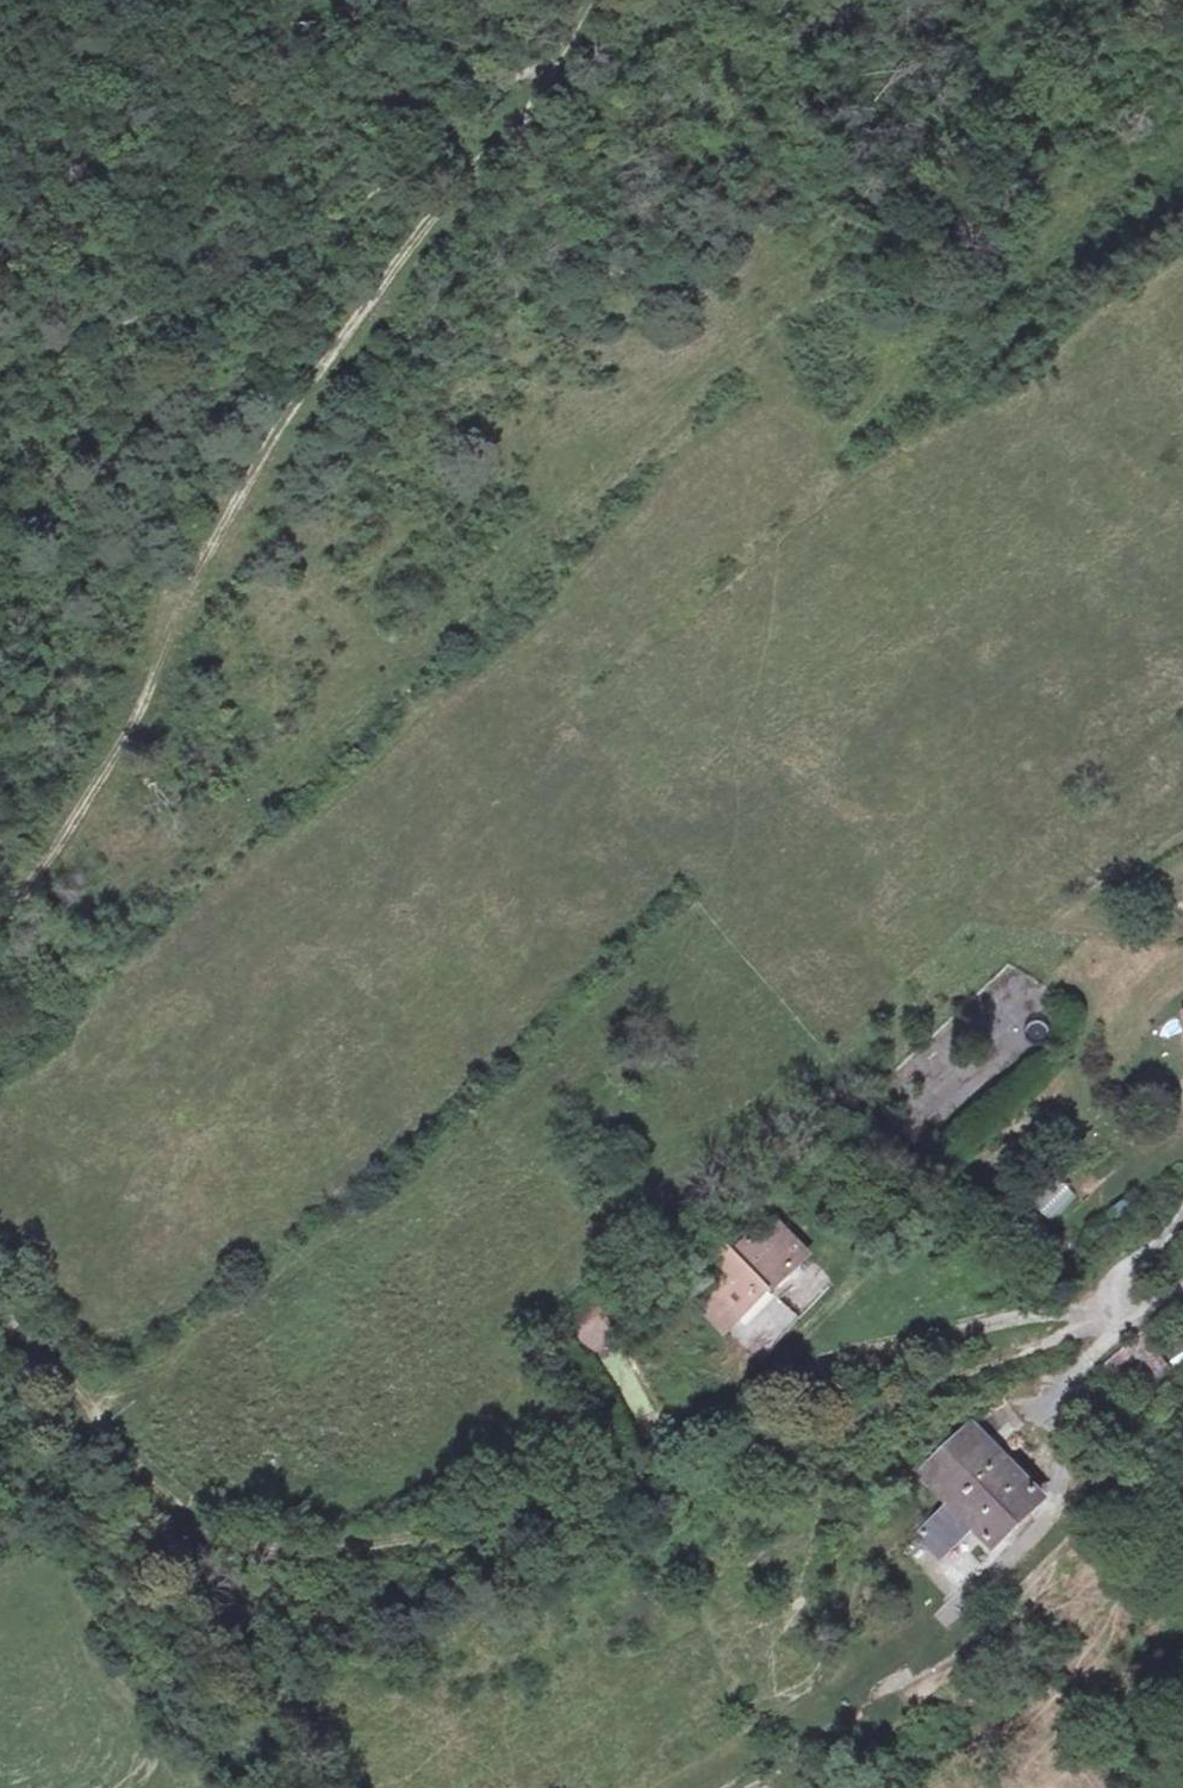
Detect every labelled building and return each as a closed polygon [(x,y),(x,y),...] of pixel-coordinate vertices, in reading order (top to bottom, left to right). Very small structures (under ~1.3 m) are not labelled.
[(734,1241),(696,1275),(733,1315),(763,1287),(769,1292),(808,1257),(773,1219),(741,1248),(734,1241)] [(696,1275),(682,1287),(723,1332),(737,1319),(733,1315),(696,1275)] [(770,1296),(743,1325),(750,1334),(746,1351),(767,1354),(796,1320),(770,1296)] [(595,1306),(545,1332),(554,1348),(565,1342),(576,1363),(615,1342),(604,1320),(602,1321),(595,1306)] [(1092,1379),(1114,1410),(1153,1380),(1130,1349),(1092,1379)] [(1042,1502),(972,1425),(925,1467),(957,1505),(921,1541),(940,1563),(974,1528),(995,1552),(1042,1502)]
